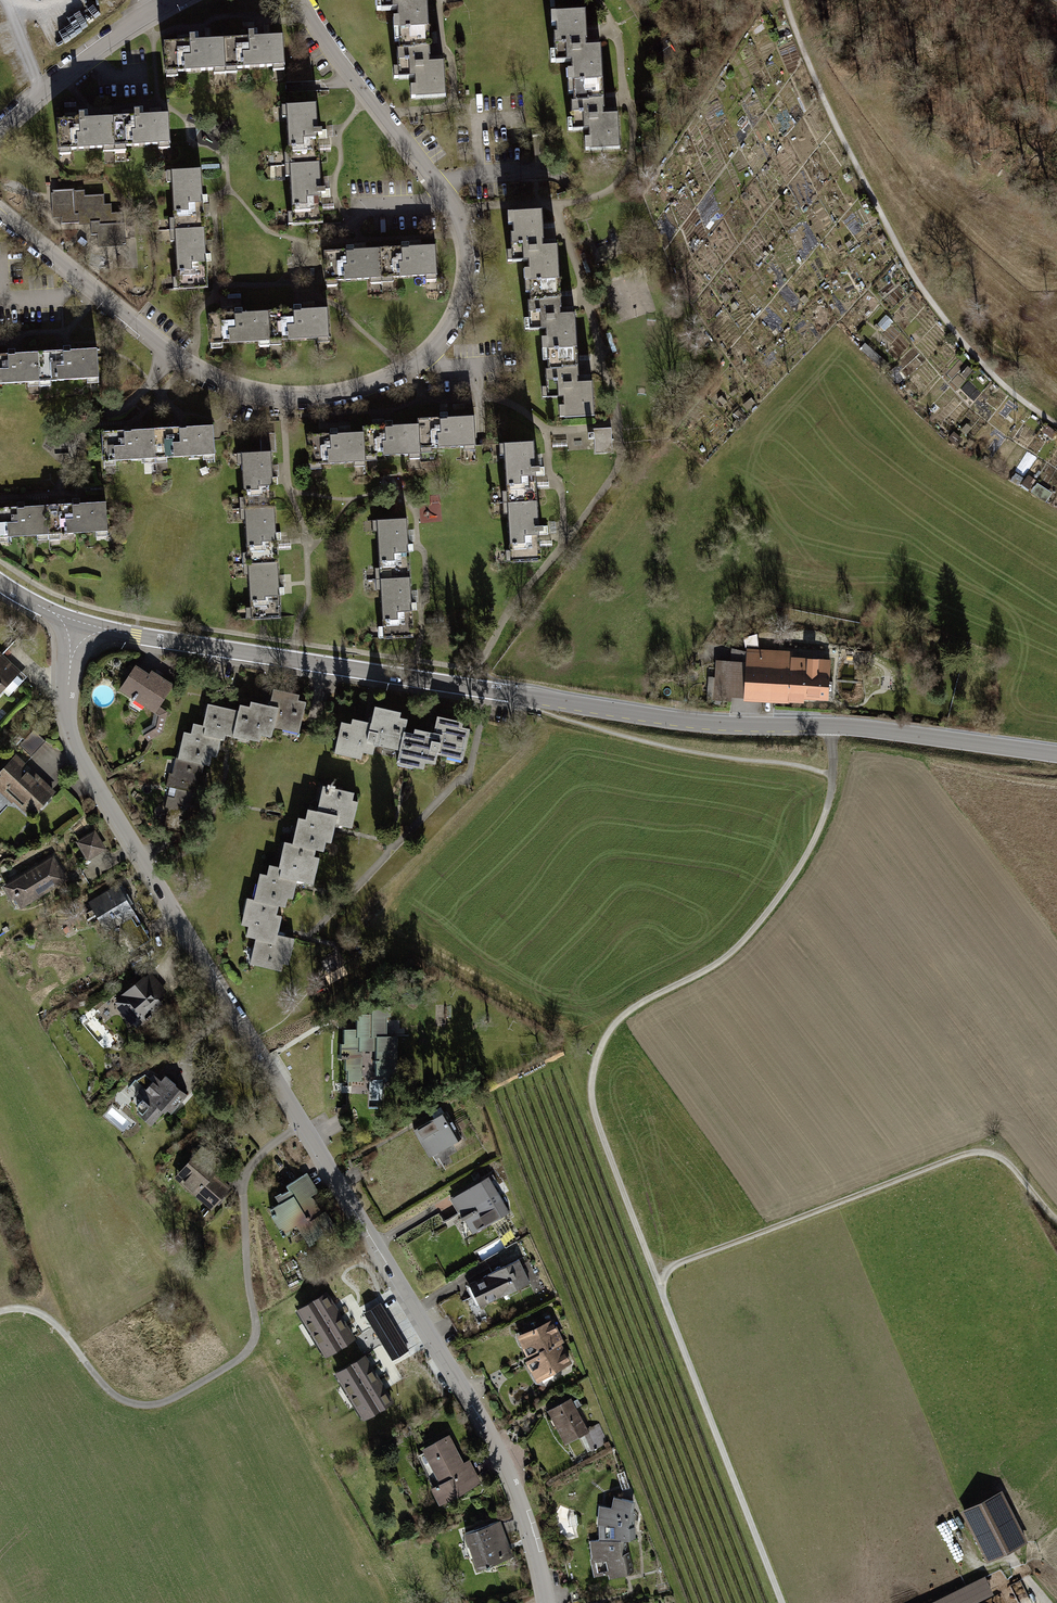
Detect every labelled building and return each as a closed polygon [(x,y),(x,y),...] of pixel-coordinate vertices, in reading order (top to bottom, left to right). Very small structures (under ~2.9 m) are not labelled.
[(390,38),(429,37),(426,0),(370,0),(371,19),(389,19),(390,38)] [(587,15),(546,16),(547,71),(565,71),(565,92),(604,90),(602,49),(587,49),(587,15)] [(223,41),(225,76),(236,75),(236,70),(272,69),(272,73),(284,73),(282,39),(253,40),(253,35),(245,36),(246,40),(223,41)] [(429,63),(429,37),(390,38),(392,86),(406,86),(406,105),(444,104),(443,63),(429,63)] [(164,44),(166,79),(178,78),(177,72),(213,71),(213,76),(225,76),(223,41),(194,43),(194,38),(186,39),(187,43),(164,44)] [(605,117),(604,90),(565,92),(567,140),(579,139),(580,159),(621,156),(618,117),(605,117)] [(286,156),(287,169),(319,168),(318,140),(322,140),(321,133),(317,133),(316,108),(284,110),(284,121),(288,121),(290,156),(286,156)] [(156,116),(106,118),(108,154),(158,151),(156,116)] [(106,119),(56,121),(58,157),(108,155),(106,119)] [(319,168),(287,169),(287,180),(292,179),(294,214),(289,214),(290,228),(323,227),(321,200),(325,200),(325,193),(321,193),(319,168)] [(166,174),(170,235),(204,233),(201,172),(166,174)] [(74,189),(53,190),(54,216),(61,216),(61,224),(79,223),(78,215),(90,214),(91,235),(99,234),(100,245),(126,244),(125,223),(123,223),(122,213),(110,213),(110,206),(104,206),(104,195),(85,195),(84,190),(74,191),(74,189)] [(542,220),(501,221),(503,271),(520,270),(522,289),(560,288),(558,247),(543,248),(542,220)] [(170,235),(173,296),(208,294),(204,233),(170,235)] [(377,288),(433,286),(432,248),(409,249),(408,245),(400,245),(400,249),(376,250),(377,288)] [(325,290),(377,288),(376,250),(353,251),(353,247),(345,248),(345,251),(323,252),(325,290)] [(542,353),(576,351),(575,319),(561,319),(560,288),(522,289),(524,338),(541,338),(542,353)] [(266,307),(268,347),(328,345),(327,305),(266,307)] [(206,309),(207,349),(268,347),(266,307),(238,308),(206,309)] [(33,349),(36,385),(95,381),(92,344),(33,349)] [(35,386),(33,349),(0,351),(0,388),(35,386)] [(558,397),(559,420),(595,418),(593,384),(579,385),(576,351),(542,353),(536,353),(538,398),(558,397)] [(415,421),(417,456),(476,452),(473,413),(415,417),(415,421)] [(357,429),(359,463),(418,459),(417,456),(415,421),(357,425),(357,429)] [(178,426),(149,427),(151,463),(209,461),(208,425),(178,426)] [(100,429),(101,465),(151,463),(149,427),(100,429)] [(611,428),(592,430),(594,455),(613,453),(611,428)] [(299,433),(301,471),(359,467),(359,463),(357,429),(299,433)] [(496,437),(500,497),(534,494),(530,435),(496,437)] [(238,450),(241,500),(273,498),(271,448),(238,450)] [(1033,492),(1048,501),(1053,492),(1038,483),(1033,492)] [(500,497),(504,555),(538,553),(534,494),(500,497)] [(241,500),(243,551),(276,549),(273,499),(241,500)] [(102,501),(43,504),(44,540),(105,537),(102,501)] [(44,540),(43,504),(0,505),(0,542),(44,540)] [(371,516),(374,575),(409,573),(406,514),(371,516)] [(243,551),(245,601),(278,600),(276,549),(243,551)] [(374,575),(377,634),(412,632),(409,574),(374,575)] [(743,654),(713,653),(711,698),(802,703),(802,699),(833,700),(834,679),(828,678),(830,659),(791,657),(791,652),(744,650),(743,654)] [(3,693),(7,697),(22,681),(18,677),(20,675),(0,656),(0,696),(3,693)] [(142,706),(152,713),(150,725),(139,731),(146,743),(161,735),(166,711),(159,707),(172,687),(136,663),(118,691),(133,700),(130,705),(139,711),(142,706)] [(299,696),(272,690),(269,705),(249,700),(248,706),(238,704),(236,710),(231,736),(258,742),(260,735),(270,738),(273,728),(298,734),(305,703),(298,702),(299,696)] [(236,710),(208,704),(203,726),(193,724),(191,734),(184,732),(177,761),(205,767),(210,768),(212,758),(217,759),(219,747),(221,739),(224,740),(225,736),(230,737),(231,736),(236,710)] [(375,745),(400,751),(405,728),(407,720),(399,718),(400,713),(373,707),(369,724),(362,722),(351,720),(350,725),(341,723),(333,754),(361,760),(363,753),(373,756),(375,745)] [(462,762),(470,730),(462,728),(463,723),(437,717),(433,734),(427,733),(405,728),(400,751),(397,764),(422,770),(424,763),(434,765),(436,756),(462,762)] [(31,819),(54,793),(25,768),(46,744),(33,732),(0,771),(0,793),(10,802),(10,801),(31,819)] [(205,767),(177,761),(174,760),(167,788),(171,789),(199,795),(205,767)] [(325,786),(322,785),(316,811),(304,809),(302,818),(296,817),(290,844),(314,850),(321,851),(324,841),(330,842),(333,829),(334,824),(350,828),(357,801),(351,800),(353,792),(333,788),(333,785),(326,783),(325,786)] [(199,795),(171,789),(166,811),(168,812),(165,827),(190,833),(199,795)] [(74,843),(85,862),(105,851),(93,832),(74,843)] [(314,850),(290,844),(282,842),(277,867),(267,865),(265,875),(259,873),(253,899),(278,905),(284,907),(286,898),(291,899),(294,886),(295,879),(312,883),(317,858),(312,856),(314,850)] [(0,887),(0,889),(8,901),(12,899),(19,910),(66,881),(51,856),(0,887)] [(86,902),(102,928),(130,911),(114,885),(86,902)] [(275,916),(278,905),(253,899),(246,898),(239,926),(247,927),(245,937),(253,938),(247,964),(281,972),(283,964),(288,965),(294,938),(277,934),(278,928),(281,917),(275,916)] [(133,1023),(137,1028),(164,1005),(160,999),(166,994),(149,973),(144,977),(142,975),(113,999),(118,1005),(114,1008),(129,1026),(133,1023)] [(346,1069),(346,1079),(361,1080),(361,1049),(375,1050),(375,1074),(397,1074),(397,1036),(395,1036),(395,1005),(370,1005),(369,1013),(355,1012),(355,1027),(342,1027),(342,1041),(339,1041),(338,1057),(344,1057),(344,1069),(346,1069)] [(552,1060),(544,1064),(547,1070),(555,1066),(552,1060)] [(136,1112),(151,1126),(166,1109),(172,1114),(188,1096),(165,1076),(160,1082),(152,1075),(135,1095),(140,1099),(136,1104),(136,1108),(138,1110),(136,1112)] [(415,1134),(434,1165),(451,1154),(446,1147),(460,1138),(446,1115),(415,1134)] [(171,1177),(209,1210),(230,1186),(216,1173),(224,1163),(200,1143),(171,1177)] [(308,1248),(337,1231),(325,1211),(320,1213),(311,1198),(319,1193),(307,1173),(284,1186),(286,1189),(273,1196),(278,1204),(267,1210),(284,1239),(298,1231),(308,1248)] [(449,1199),(470,1237),(510,1213),(489,1175),(449,1199)] [(465,1286),(475,1309),(529,1284),(519,1261),(465,1286)] [(327,1290),(297,1308),(326,1356),(356,1338),(327,1290)] [(381,1301),(364,1311),(392,1358),(409,1348),(381,1301)] [(512,1338),(523,1360),(563,1341),(552,1319),(537,1326),(534,1321),(526,1325),(529,1330),(512,1338)] [(358,1336),(367,1352),(381,1344),(372,1328),(358,1336)] [(523,1360),(533,1382),(573,1363),(563,1341),(523,1360)] [(364,1353),(334,1370),(363,1419),(392,1401),(364,1353)] [(571,1398),(545,1410),(563,1445),(580,1436),(588,1453),(608,1443),(599,1426),(590,1430),(578,1407),(581,1406),(577,1399),(573,1401),(571,1398)] [(415,1451),(435,1497),(473,1481),(453,1435),(415,1451)] [(1000,1491),(960,1510),(985,1561),(1025,1542),(1000,1491)] [(596,1503),(596,1539),(629,1538),(632,1537),(633,1524),(625,1524),(629,1499),(611,1495),(610,1504),(596,1503)] [(461,1533),(474,1571),(511,1558),(497,1520),(461,1533)] [(607,1579),(633,1572),(629,1552),(629,1538),(596,1539),(588,1539),(589,1558),(592,1576),(606,1573),(607,1579)] [(1019,1582),(1012,1586),(1020,1599),(1027,1595),(1019,1582)]
